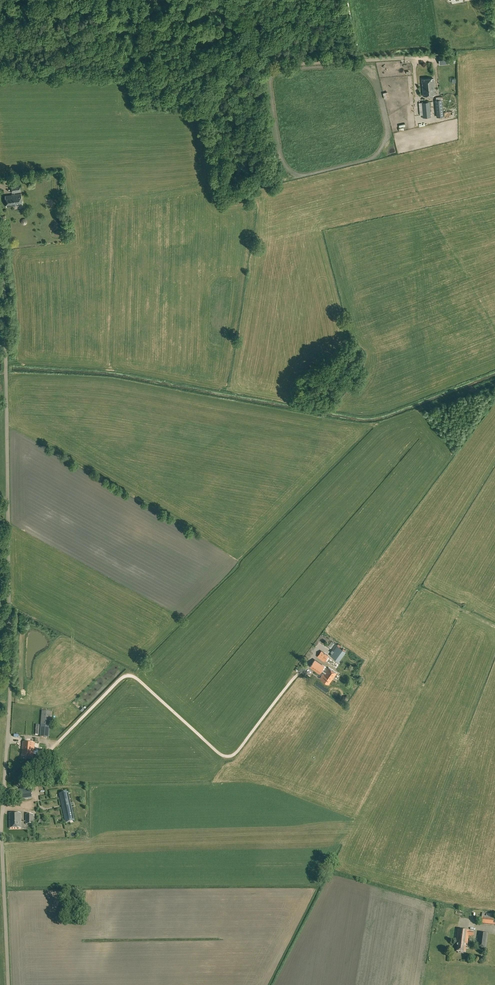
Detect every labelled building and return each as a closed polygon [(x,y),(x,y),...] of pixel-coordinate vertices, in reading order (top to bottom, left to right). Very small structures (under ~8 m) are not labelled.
[(422,79),(423,96),(435,95),(434,78),(422,79)] [(423,113),(424,116),(429,115),(429,112),(431,112),(430,105),(428,105),(428,102),(422,103),(423,113)] [(11,186),(12,193),(21,192),(20,184),(11,186)] [(5,194),(7,207),(23,205),(21,193),(5,194)] [(331,656),(339,661),(346,652),(345,651),(342,649),(339,647),(337,646),(337,645),(331,654),(332,654),(331,656)] [(318,656),(323,660),(327,655),(321,651),(318,656)] [(320,673),(322,671),(325,673),(323,674),(320,678),(329,684),(337,673),(329,667),(327,670),(327,669),(325,672),(322,670),(325,666),(315,659),(310,666),(320,673)] [(40,736),(49,737),(52,711),(42,710),(40,736)] [(22,756),(33,758),(35,743),(37,722),(25,721),(23,739),(24,739),(23,742),(22,756)] [(30,788),(18,790),(19,799),(31,797),(30,788)] [(64,804),(65,809),(71,808),(68,793),(60,794),(62,804),(64,804)] [(71,808),(65,809),(63,809),(66,822),(70,821),(69,818),(73,817),(74,820),(71,808)] [(9,813),(10,828),(21,828),(21,813),(9,813)] [(494,925),(494,920),(494,919),(494,914),(482,913),(481,923),(494,925)] [(457,951),(465,952),(466,944),(467,944),(468,935),(473,936),(474,932),(457,930),(456,942),(458,943),(457,951)] [(477,947),(486,948),(488,933),(479,932),(477,947)]
